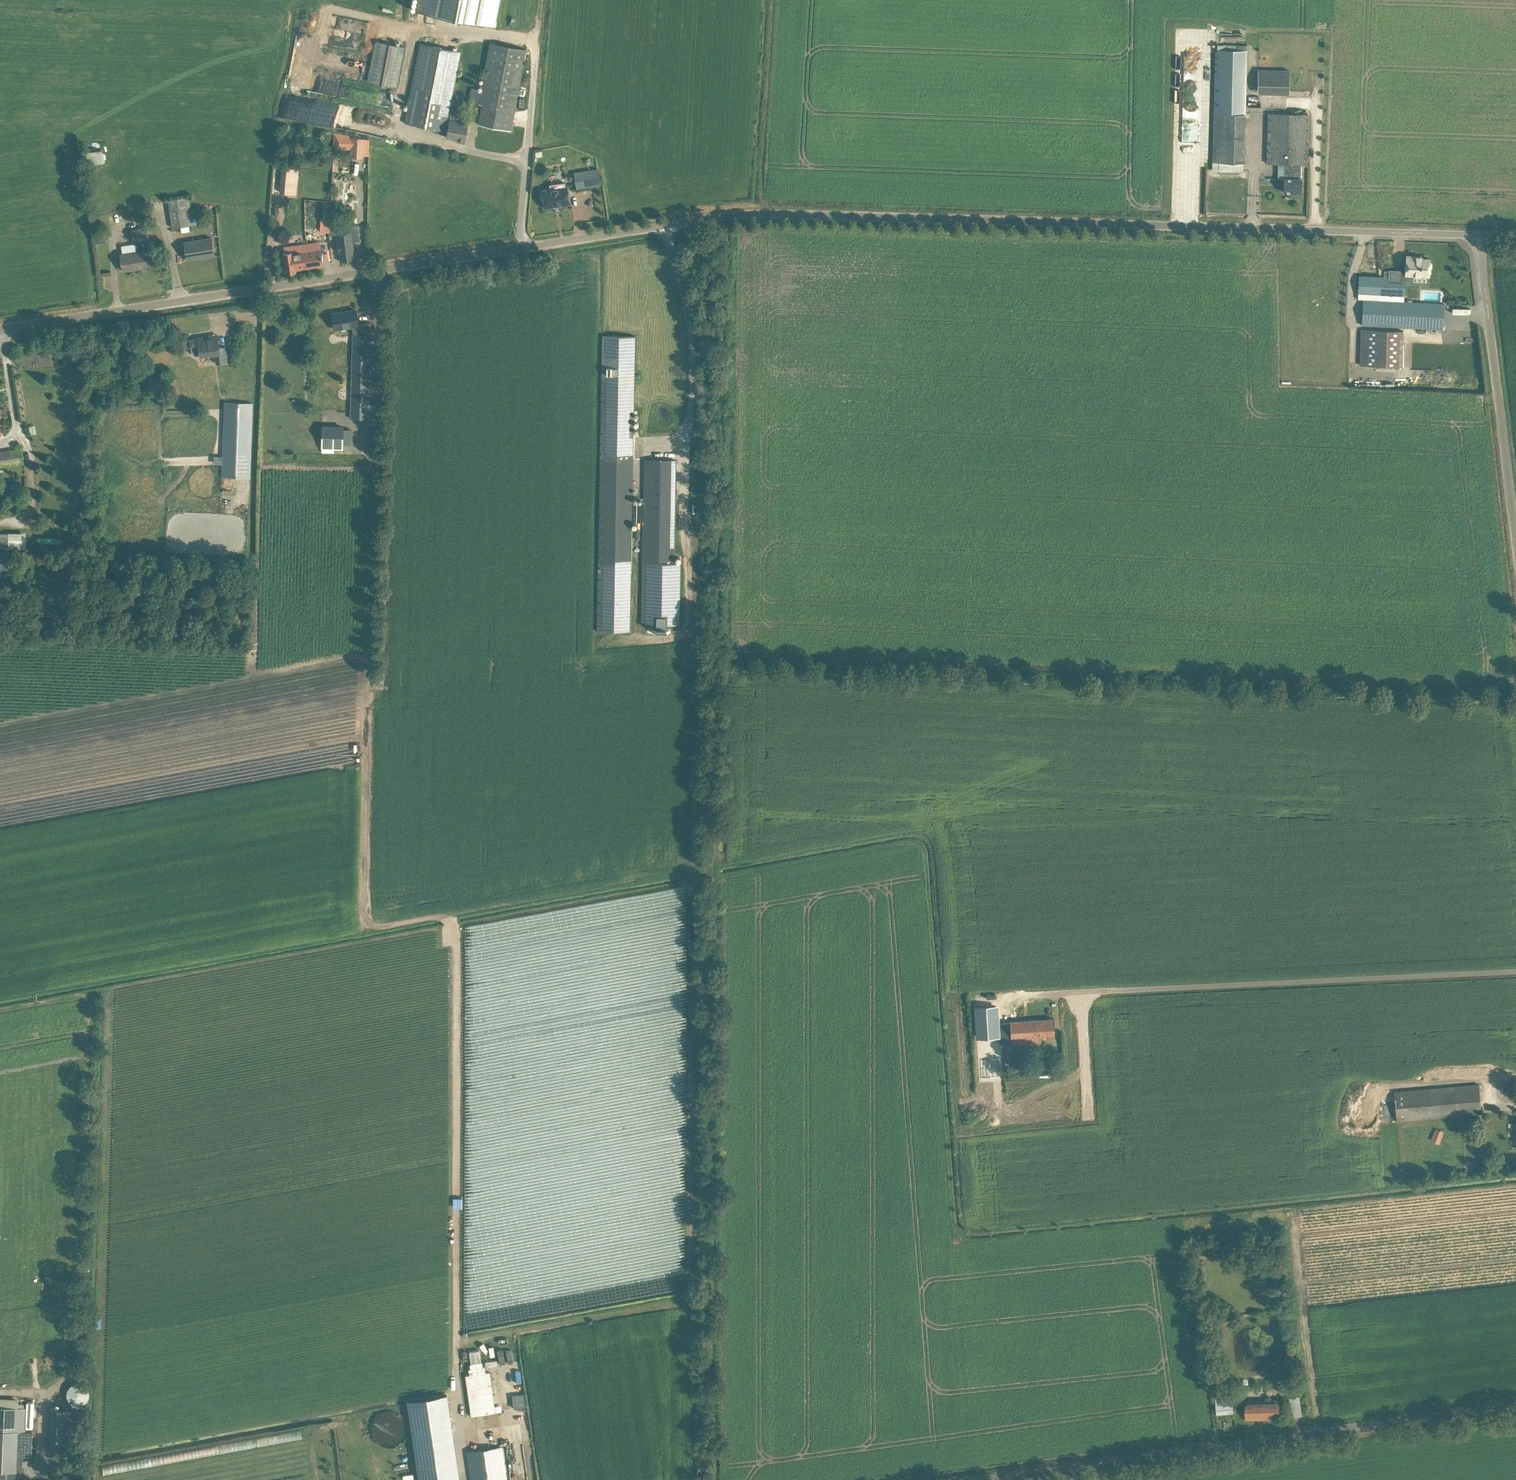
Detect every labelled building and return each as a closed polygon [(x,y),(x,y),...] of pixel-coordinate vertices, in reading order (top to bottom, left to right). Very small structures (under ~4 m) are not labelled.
[(417,11),(494,26),(499,0),(419,0),(417,11)] [(396,87),(404,46),(376,41),(368,81),(396,87)] [(511,130),(526,49),(490,42),(481,89),(472,87),(469,102),(483,104),(479,124),(511,130)] [(465,142),(468,123),(460,122),(462,111),(450,108),(461,51),(421,43),(405,122),(448,130),(447,137),(456,139),(456,141),(465,142)] [(1243,162),(1246,45),(1237,45),(1237,49),(1216,49),(1213,161),(1243,162)] [(1288,94),(1289,70),(1258,69),(1257,93),(1288,94)] [(281,102),(279,116),(292,117),(294,104),(281,102)] [(1307,164),(1308,114),(1268,113),(1267,163),(1285,163),(1284,177),(1284,192),(1300,192),(1301,178),(1301,163),(1307,164)] [(364,139),(352,137),(335,133),(334,148),(351,150),(351,156),(364,157),(364,139)] [(107,162),(106,149),(93,150),(93,162),(107,162)] [(296,193),(298,176),(299,168),(282,166),(279,191),(296,193)] [(577,188),(600,184),(598,168),(574,172),(577,188)] [(540,192),(541,199),(544,199),(545,207),(554,206),(554,207),(561,206),(561,205),(570,204),(567,186),(566,186),(565,182),(550,185),(551,188),(542,190),(543,191),(540,192)] [(173,227),(193,224),(188,196),(168,199),(173,227)] [(330,212),(331,204),(323,204),(322,211),(330,212)] [(337,226),(335,218),(330,219),(330,232),(337,231),(338,233),(337,233),(338,242),(337,242),(338,252),(339,252),(340,261),(347,260),(355,259),(353,241),(360,240),(358,224),(355,224),(354,220),(347,220),(348,225),(337,226)] [(144,250),(143,240),(148,239),(147,227),(133,229),(135,241),(137,251),(121,253),(123,269),(137,267),(137,268),(153,265),(150,249),(144,250)] [(187,259),(215,255),(212,237),(184,242),(187,259)] [(304,268),(324,265),(320,241),(307,243),(308,250),(302,251),(304,268)] [(286,273),(296,271),(296,269),(304,268),(302,251),(308,250),(307,243),(298,245),(293,245),(284,247),(285,252),(284,253),(286,273)] [(688,256),(692,255),(698,254),(697,247),(687,249),(688,256)] [(1401,282),(1401,283),(1405,283),(1412,283),(1412,275),(1429,275),(1429,268),(1431,267),(1431,263),(1429,261),(1429,258),(1421,258),(1421,256),(1414,255),(1406,255),(1405,273),(1401,273),(1401,282)] [(1379,282),(1378,300),(1404,301),(1405,283),(1401,283),(1401,282),(1389,281),(1389,277),(1389,270),(1384,270),(1384,277),(1380,276),(1379,282)] [(1358,293),(1358,299),(1363,299),(1378,300),(1379,282),(1380,276),(1359,275),(1359,281),(1358,293)] [(1443,329),(1444,303),(1378,300),(1363,299),(1362,324),(1443,329)] [(1468,302),(1462,316),(1466,318),(1472,304),(1468,302)] [(359,324),(356,309),(356,311),(342,313),(342,312),(333,313),(334,323),(335,329),(352,326),(353,334),(351,418),(368,419),(370,335),(371,322),(359,324)] [(1402,366),(1404,331),(1361,330),(1360,365),(1402,366)] [(213,338),(212,335),(189,338),(190,340),(180,341),(182,349),(190,348),(191,353),(195,356),(215,353),(217,363),(228,361),(226,346),(220,347),(218,337),(213,338)] [(666,627),(666,625),(680,625),(682,563),(674,563),(676,460),(645,459),(644,502),(632,502),(635,336),(603,335),(598,630),(630,631),(632,522),(644,522),(642,624),(656,625),(656,627),(663,627),(663,626),(666,627)] [(250,477),(253,403),(225,402),(222,476),(250,477)] [(353,446),(353,429),(322,428),(322,448),(341,449),(342,446),(353,446)] [(24,462),(21,448),(0,451),(0,466),(24,462)] [(26,534),(0,533),(0,548),(1,548),(1,569),(9,569),(9,548),(26,548),(26,534)] [(998,1035),(996,1005),(976,1007),(978,1037),(998,1035)] [(1042,1044),(1041,1035),(1055,1034),(1054,1018),(1000,1021),(1000,1031),(1001,1043),(1034,1042),(1034,1045),(1042,1044)] [(1398,1120),(1472,1114),(1482,1113),(1479,1084),(1395,1091),(1398,1120)] [(1440,1144),(1444,1131),(1435,1128),(1431,1140),(1440,1144)] [(469,1374),(465,1375),(471,1415),(495,1411),(489,1371),(486,1372),(485,1366),(483,1366),(482,1361),(481,1361),(479,1349),(470,1351),(471,1363),(470,1363),(471,1368),(468,1368),(469,1374)] [(53,1362),(44,1362),(44,1370),(53,1370),(53,1362)] [(87,1393),(88,1389),(88,1387),(87,1385),(85,1381),(82,1379),(80,1378),(77,1378),(73,1379),(71,1380),(69,1382),(67,1384),(67,1386),(66,1390),(67,1392),(67,1394),(69,1396),(70,1398),(72,1399),(74,1400),(78,1400),(80,1400),(82,1399),(86,1396),(87,1393)] [(1299,1393),(1289,1395),(1291,1407),(1301,1405),(1299,1393)] [(407,1399),(419,1479),(460,1479),(447,1394),(407,1399)] [(1217,1413),(1228,1412),(1235,1411),(1233,1394),(1216,1395),(1217,1413)] [(1279,1416),(1279,1400),(1261,1401),(1247,1401),(1247,1417),(1279,1416)] [(33,1432),(25,1431),(26,1408),(16,1407),(0,1406),(0,1479),(15,1479),(16,1471),(23,1471),(23,1459),(32,1459),(33,1432)] [(77,1450),(79,1409),(52,1408),(49,1448),(77,1450)] [(502,1446),(468,1451),(472,1479),(507,1479),(502,1446)]
